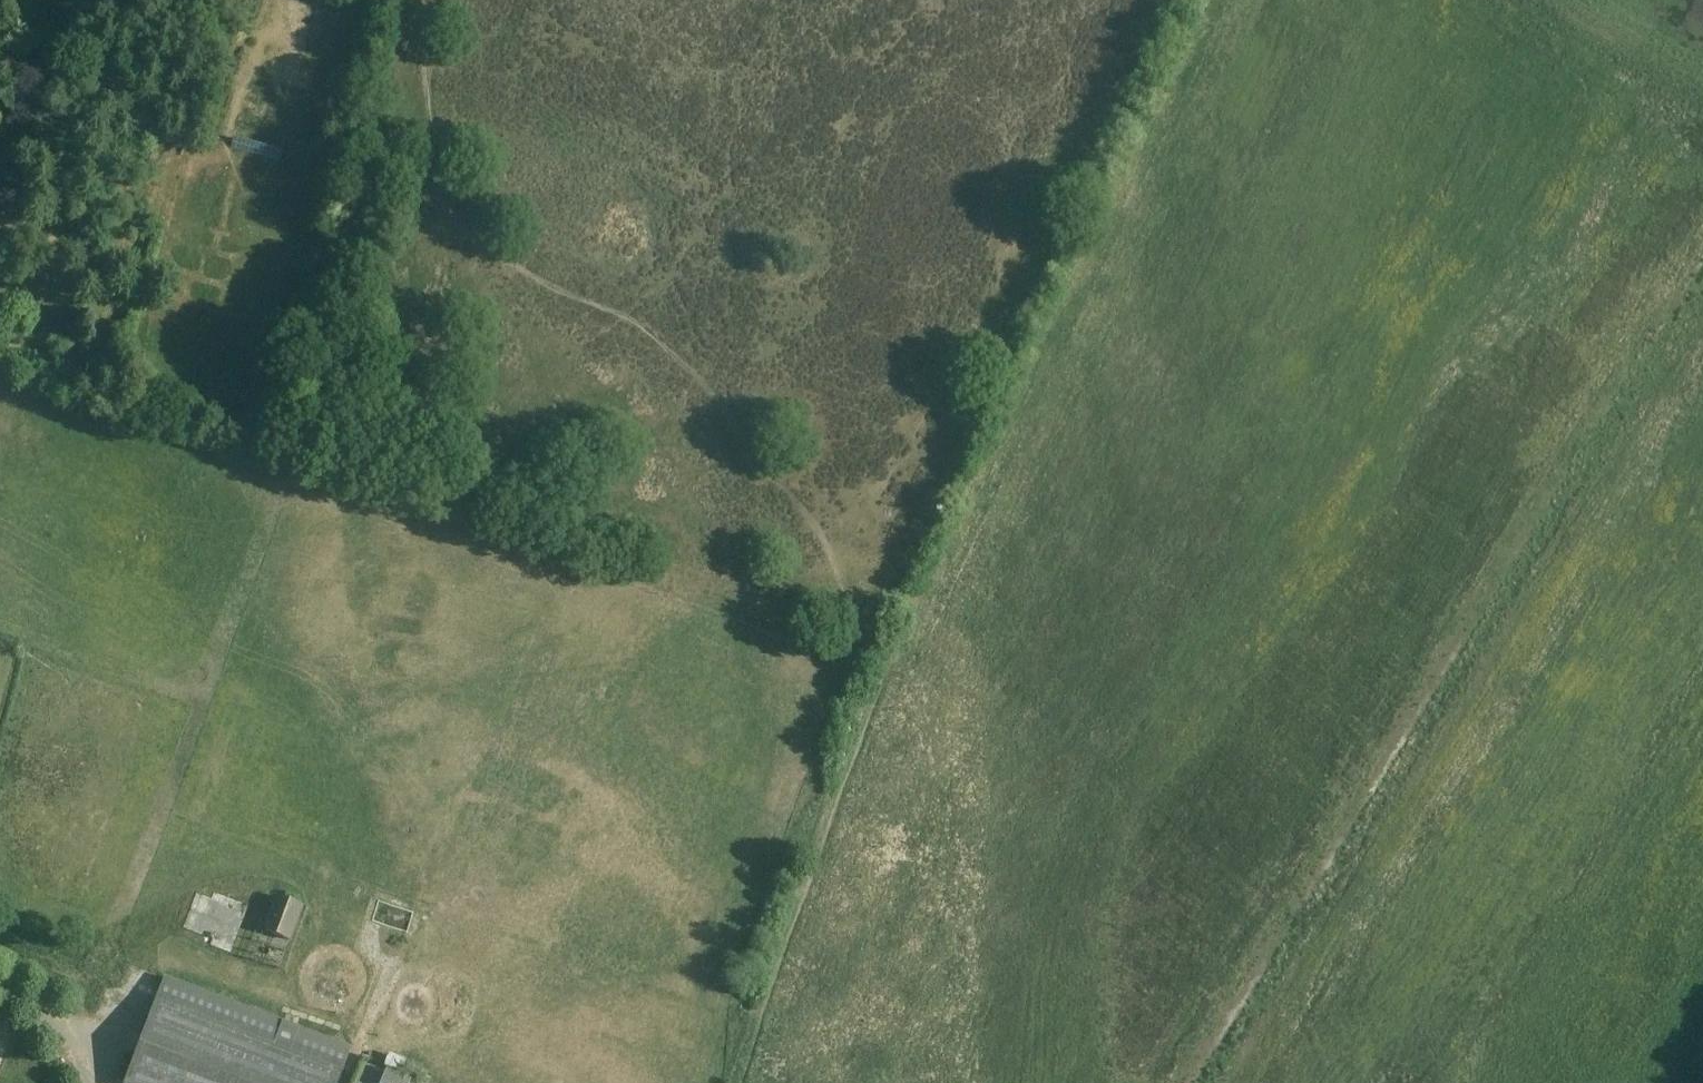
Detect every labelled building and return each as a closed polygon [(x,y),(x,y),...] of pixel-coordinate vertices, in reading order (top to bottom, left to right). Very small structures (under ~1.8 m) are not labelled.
[(18,194),(0,189),(0,239),(5,241),(18,194)] [(196,894),(183,929),(198,934),(196,940),(231,954),(242,922),(246,923),(251,925),(264,930),(263,933),(291,943),(304,907),(276,897),(270,915),(248,907),(248,906),(213,893),(211,899),(196,894)] [(341,1074),(154,1004),(124,1082),(337,1082),(341,1074)]
